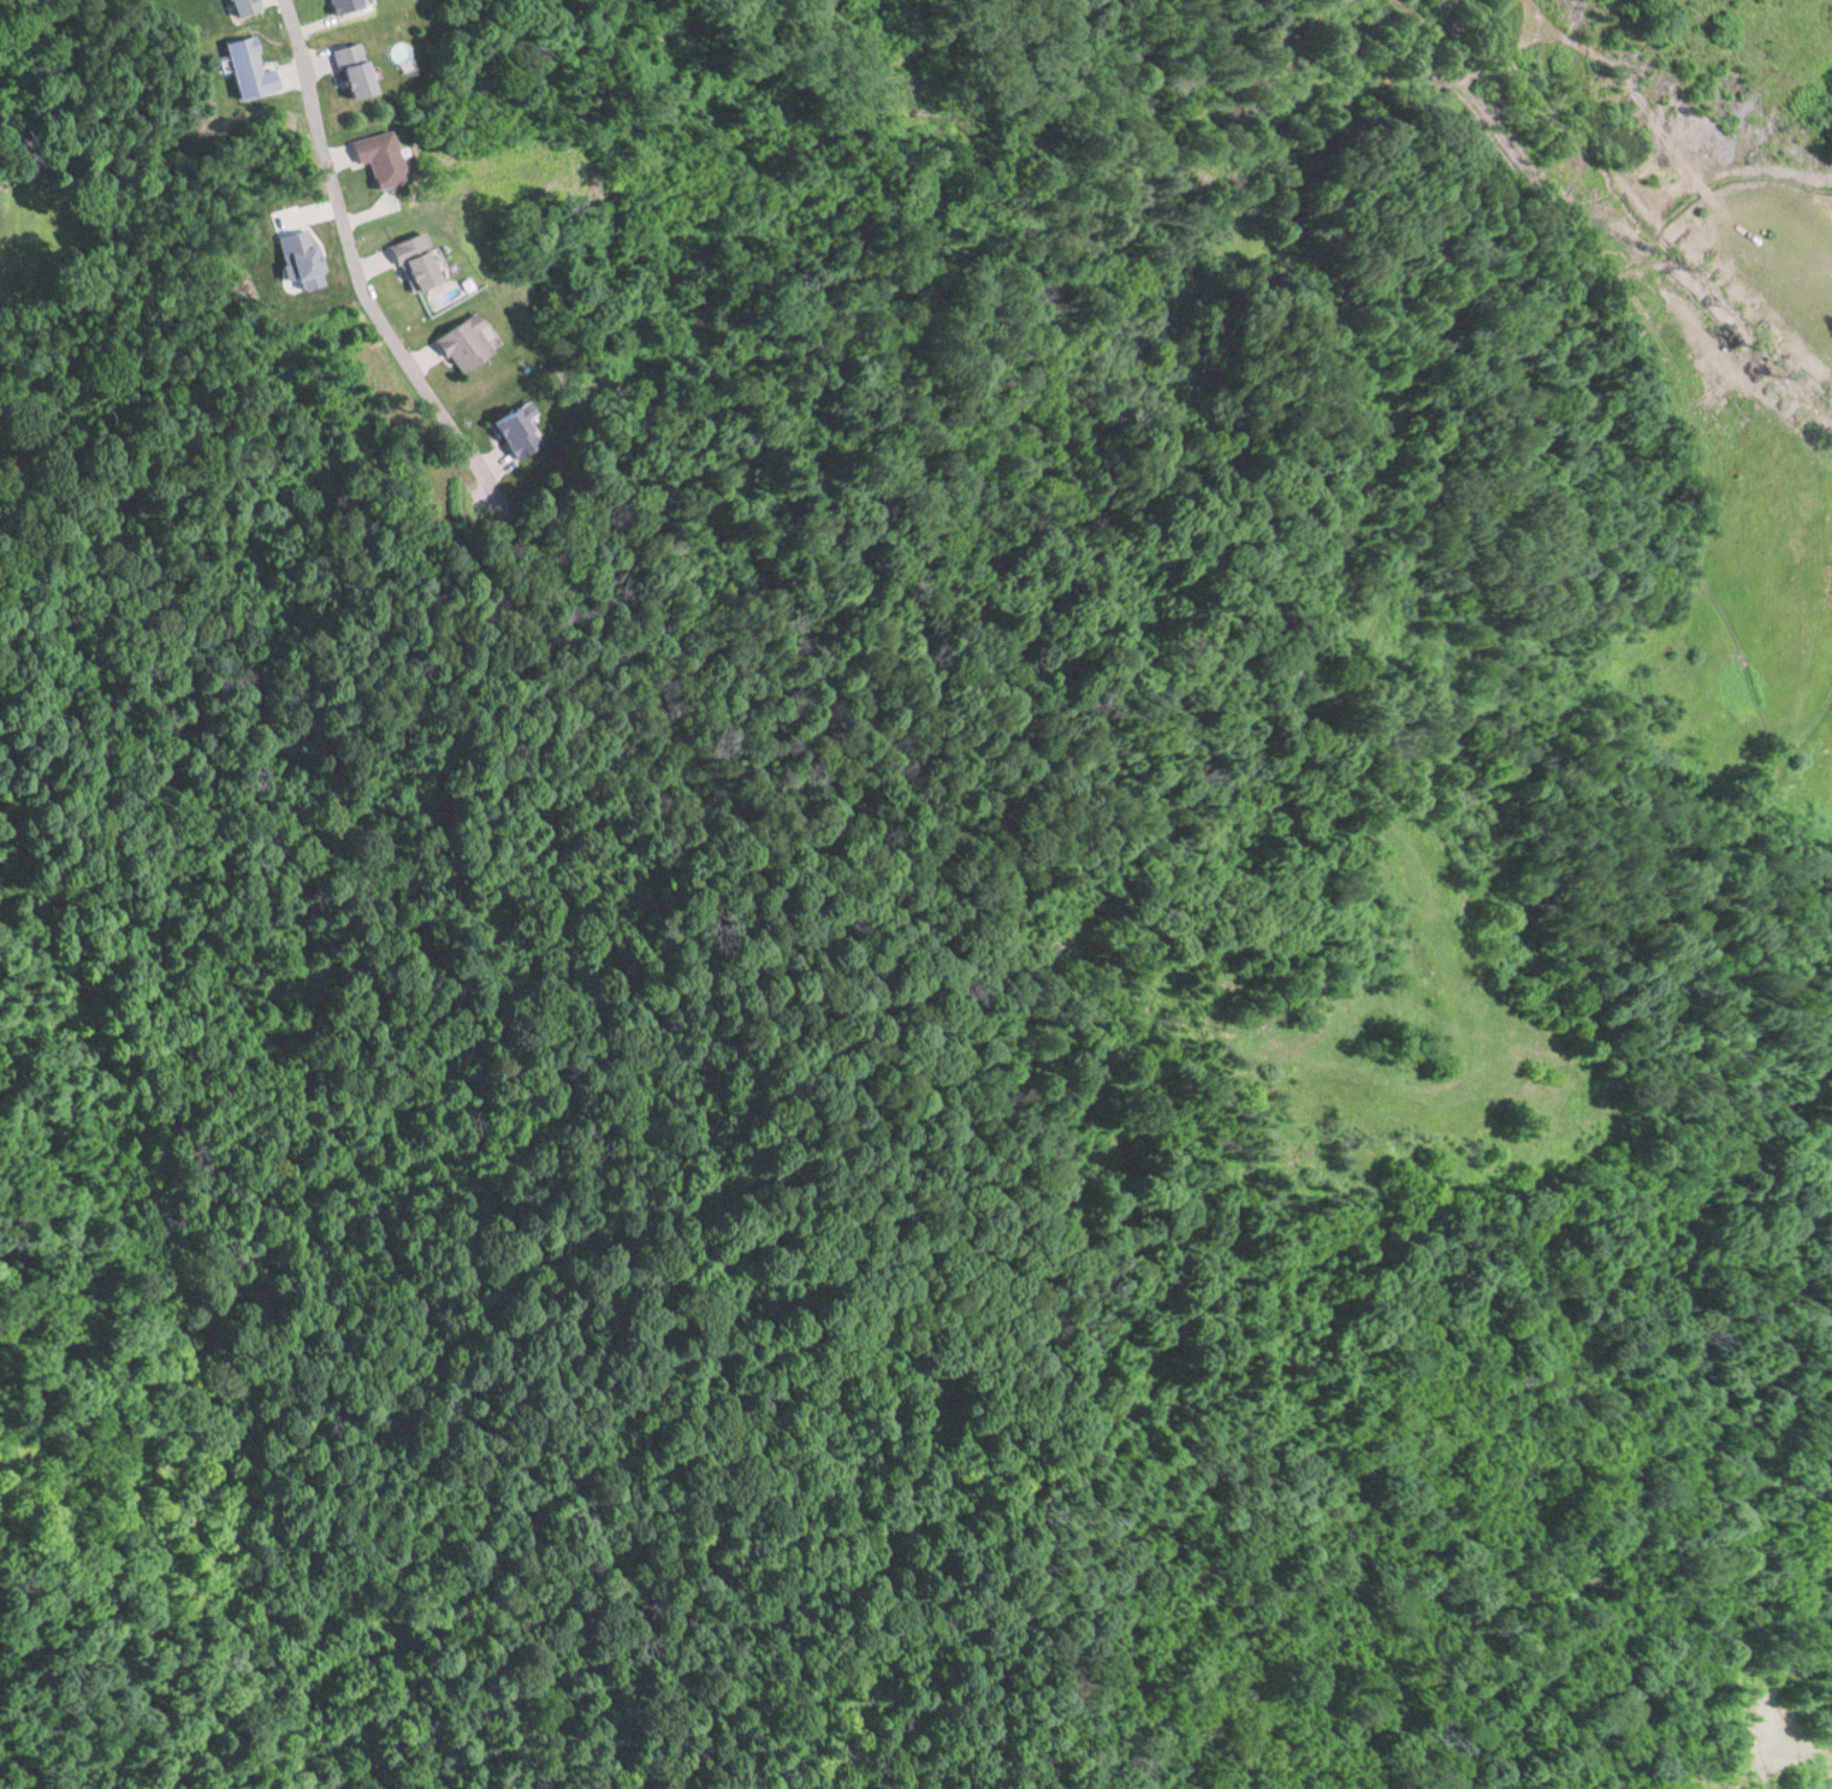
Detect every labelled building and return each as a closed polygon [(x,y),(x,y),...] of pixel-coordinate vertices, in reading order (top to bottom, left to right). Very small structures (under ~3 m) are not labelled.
[(356,42),(328,47),(337,96),(365,91),(356,42)] [(363,160),(370,187),(401,180),(388,130),(347,140),(352,163),(363,160)] [(479,325),(471,311),(429,335),(450,372),(488,350),(475,327),(479,325)] [(542,442),(519,400),(488,418),(511,460),(542,442)]
